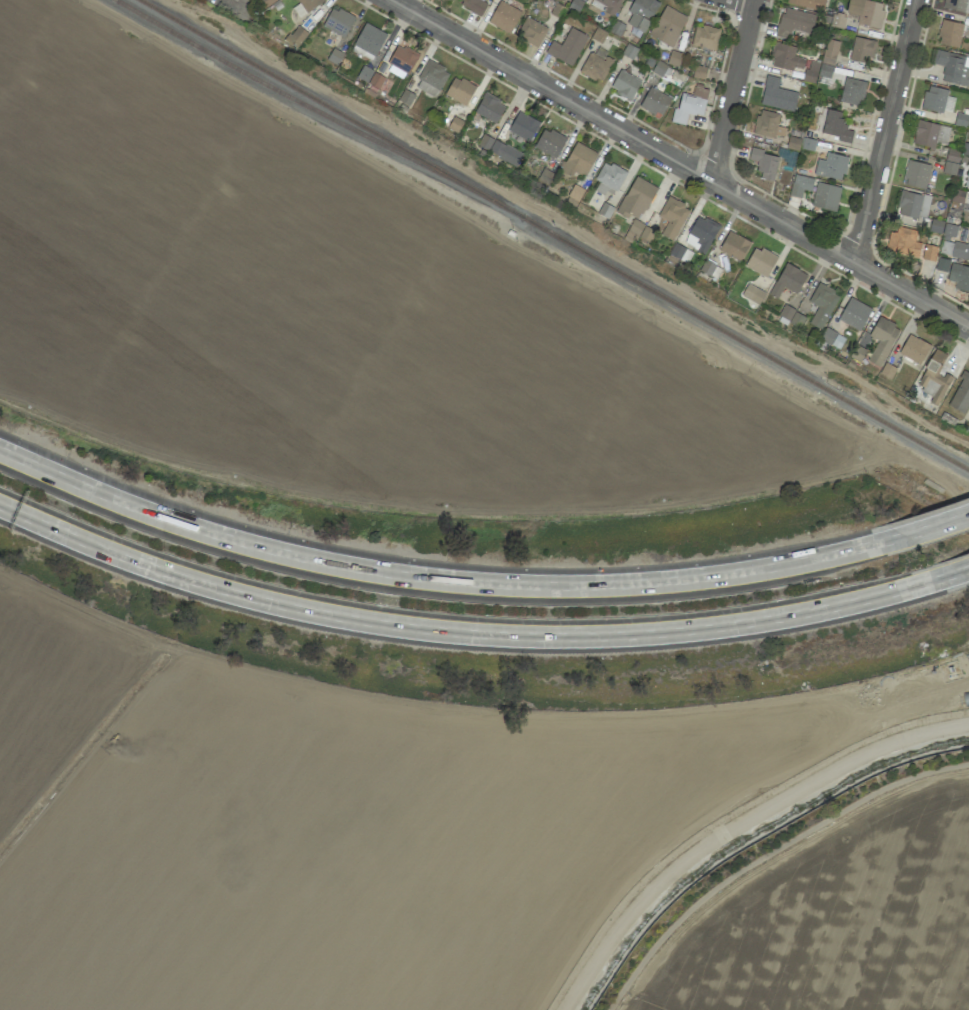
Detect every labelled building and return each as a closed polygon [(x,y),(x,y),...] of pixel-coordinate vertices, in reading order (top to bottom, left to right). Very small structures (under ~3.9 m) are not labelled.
[(324,1),(323,0),(298,0),(306,13),(324,1)] [(456,1),(481,15),(487,4),(480,0),(456,0),(456,1)] [(521,12),(499,0),(488,22),(510,34),(521,12)] [(589,3),(613,17),(623,0),(590,0),(589,3)] [(644,32),(659,2),(654,0),(633,0),(627,12),(631,14),(626,23),(644,32)] [(783,2),(820,12),(823,0),(784,0),(783,2)] [(884,4),(868,0),(849,0),(845,14),(858,17),(857,23),(879,28),(884,4)] [(305,13),(299,3),(292,7),(299,18),(305,13)] [(649,36),(672,47),(687,16),(664,5),(649,36)] [(344,37),(354,17),(332,6),(322,26),(344,37)] [(815,15),(783,7),(776,36),(787,39),(790,28),(811,34),(815,15)] [(833,13),(830,26),(843,29),(846,16),(833,13)] [(547,28),(525,16),(515,36),(537,47),(547,28)] [(958,48),(964,24),(943,19),(936,42),(958,48)] [(619,35),(623,25),(614,21),(609,31),(619,35)] [(353,45),(375,57),(387,34),(365,22),(353,45)] [(307,31),(295,24),(285,42),(297,49),(307,31)] [(719,28),(694,25),(692,46),(716,50),(719,28)] [(545,54),(573,66),(586,35),(569,27),(561,45),(551,40),(545,54)] [(590,38),(601,44),(607,33),(597,27),(590,38)] [(849,60),(865,63),(867,55),(873,56),(876,42),(854,36),(849,60)] [(834,65),(840,42),(827,39),(821,62),(834,65)] [(796,47),(774,42),(770,66),(793,71),(794,67),(803,69),(805,58),(794,56),(796,47)] [(622,55),(633,59),(637,48),(626,43),(622,55)] [(387,64),(409,74),(418,54),(396,44),(387,64)] [(338,65),(343,53),(332,48),(327,60),(338,65)] [(667,64),(679,66),(681,52),(670,50),(667,64)] [(968,78),(968,57),(937,50),(934,64),(944,66),(941,80),(967,86),(968,78)] [(612,61),(588,51),(579,73),(602,83),(612,61)] [(415,87),(437,97),(448,70),(426,60),(415,87)] [(651,72),(661,77),(668,65),(658,60),(651,72)] [(830,79),(833,67),(809,60),(803,80),(815,84),(817,75),(830,79)] [(356,77),(367,83),(373,71),(362,65),(356,77)] [(692,77),(705,80),(707,68),(695,65),(692,77)] [(632,100),(641,80),(619,70),(610,90),(632,100)] [(368,84),(379,89),(384,77),(373,72),(368,84)] [(444,95),(465,106),(475,87),(455,75),(444,95)] [(793,112),(798,93),(777,88),(780,78),(766,75),(759,104),(793,112)] [(862,105),(865,81),(843,78),(841,103),(862,105)] [(671,122),(685,125),(687,113),(703,116),(708,87),(694,85),(692,95),(681,93),(678,110),(673,109),(671,122)] [(670,96),(648,87),(640,108),(662,117),(670,96)] [(921,108),(942,114),(945,102),(951,103),(950,109),(951,110),(955,94),(926,87),(921,108)] [(408,106),(415,95),(404,89),(398,100),(408,106)] [(505,104),(484,93),(474,112),(495,123),(505,104)] [(851,142),(853,131),(845,129),(847,121),(840,119),(841,112),(826,109),(821,134),(851,142)] [(779,114),(758,110),(754,133),(784,138),(786,128),(777,126),(779,114)] [(530,141),(539,121),(517,111),(508,131),(530,141)] [(968,114),(956,112),(954,125),(966,127),(968,114)] [(448,128),(458,133),(463,121),(453,117),(448,128)] [(950,127),(918,120),(913,144),(934,148),(935,142),(946,144),(950,127)] [(543,128),(534,149),(557,158),(565,137),(543,128)] [(477,145),(516,167),(522,155),(484,133),(477,145)] [(814,150),(815,139),(803,139),(802,149),(814,150)] [(586,176),(597,152),(574,142),(561,172),(572,177),(574,171),(586,176)] [(773,181),(778,157),(763,154),(764,150),(750,147),(748,160),(760,162),(757,178),(773,181)] [(944,173),(957,175),(959,150),(946,148),(944,173)] [(817,159),(814,175),(843,180),(847,156),(826,152),(825,160),(817,159)] [(925,189),(930,165),(909,160),(903,184),(925,189)] [(625,171),(604,161),(595,179),(599,181),(594,191),(612,200),(625,171)] [(801,197),(802,190),(811,191),(813,178),(793,175),(790,196),(801,197)] [(640,222),(656,186),(634,176),(618,212),(640,222)] [(841,188),(817,182),(811,206),(835,212),(841,188)] [(567,198),(578,203),(584,189),(573,184),(567,198)] [(895,214),(917,218),(919,211),(927,213),(929,205),(923,204),(924,195),(900,190),(895,214)] [(964,204),(964,191),(953,190),(952,203),(964,204)] [(667,221),(660,234),(672,241),(690,209),(668,197),(657,216),(667,221)] [(612,207),(602,203),(598,214),(607,218),(612,207)] [(684,245),(706,253),(717,225),(695,217),(684,245)] [(655,229),(632,220),(627,234),(650,242),(655,229)] [(896,232),(889,231),(886,252),(919,257),(921,243),(914,242),(916,230),(897,227),(896,232)] [(749,241),(727,232),(719,252),(741,261),(749,241)] [(968,260),(968,236),(967,244),(953,241),(950,257),(968,260)] [(669,254),(687,263),(692,252),(674,243),(669,254)] [(922,259),(935,261),(937,246),(924,245),(922,259)] [(745,267),(767,277),(777,256),(754,246),(745,267)] [(947,272),(950,260),(938,257),(935,269),(947,272)] [(699,271),(717,279),(722,268),(704,260),(699,271)] [(955,282),(954,288),(968,292),(968,267),(952,262),(947,280),(955,282)] [(797,294),(807,273),(784,263),(770,295),(777,299),(782,287),(797,294)] [(808,301),(818,306),(809,323),(821,329),(840,294),(818,283),(808,301)] [(764,291),(746,284),(741,297),(760,303),(764,291)] [(861,330),(871,307),(848,298),(839,321),(861,330)] [(798,330),(805,316),(784,305),(777,318),(798,330)] [(867,361),(881,367),(900,327),(878,317),(869,336),(877,340),(867,361)] [(845,336),(824,328),(819,340),(840,349),(845,336)] [(920,364),(930,345),(909,334),(898,353),(920,364)] [(850,356),(860,362),(866,350),(856,345),(850,356)] [(947,354),(935,348),(917,384),(933,393),(929,402),(938,407),(952,379),(938,372),(947,354)] [(879,374),(891,379),(896,367),(884,362),(879,374)] [(964,371),(948,406),(964,413),(968,402),(968,373),(964,371)]
